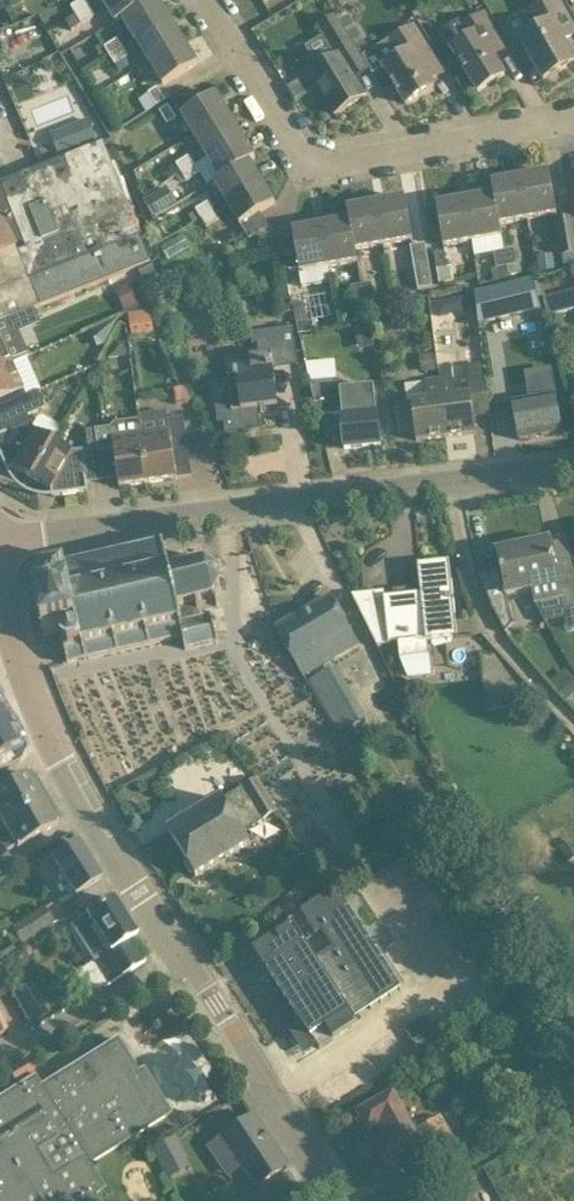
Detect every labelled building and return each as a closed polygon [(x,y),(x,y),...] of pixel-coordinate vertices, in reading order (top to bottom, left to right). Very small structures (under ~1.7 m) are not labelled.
[(76,16),(90,9),(84,0),(71,8),(76,16)] [(103,0),(117,23),(124,19),(123,18),(151,1),(150,0),(104,0),(103,0)] [(124,19),(137,41),(171,20),(159,0),(152,0),(151,1),(123,18),(124,19)] [(562,6),(558,0),(551,0),(527,13),(537,30),(520,39),(544,81),(573,64),(573,60),(560,35),(573,27),(562,6)] [(95,17),(90,9),(76,16),(82,25),(95,17)] [(347,12),(338,18),(361,55),(370,49),(347,12)] [(486,13),(464,26),(460,20),(442,32),(466,72),(478,92),(505,76),(488,49),(502,40),(486,13)] [(82,25),(76,16),(67,22),(72,31),(82,25)] [(361,55),(338,18),(337,16),(318,28),(337,58),(310,74),(318,87),(336,116),(366,97),(352,73),(367,65),(361,55)] [(171,20),(137,41),(151,63),(185,42),(171,20)] [(384,68),(394,84),(407,104),(435,87),(428,76),(441,68),(428,47),(415,27),(388,44),(389,46),(392,44),(400,58),(384,68)] [(104,48),(110,58),(123,50),(118,41),(104,48)] [(185,42),(151,63),(165,86),(199,65),(185,42)] [(123,50),(110,58),(115,66),(128,58),(123,50)] [(299,81),(307,94),(318,87),(310,74),(299,81)] [(158,89),(148,95),(156,107),(166,102),(158,89)] [(182,115),(195,137),(230,115),(217,94),(182,115)] [(177,120),(169,107),(160,112),(168,126),(177,120)] [(243,136),(230,115),(195,137),(208,158),(243,136)] [(97,143),(88,120),(76,124),(50,134),(59,158),(86,148),(97,143)] [(208,158),(221,179),(256,158),(243,136),(208,158)] [(7,320),(13,318),(152,263),(104,143),(103,141),(38,166),(38,168),(0,183),(0,323),(7,320)] [(195,166),(189,157),(176,165),(181,174),(195,166)] [(256,158),(221,179),(214,183),(227,204),(263,183),(250,162),(256,158)] [(195,166),(181,174),(187,183),(200,175),(195,166)] [(520,174),(529,221),(558,216),(550,173),(532,176),(531,172),(520,174)] [(529,221),(520,174),(509,176),(509,180),(492,183),(502,237),(503,237),(501,226),(529,221)] [(275,204),(263,183),(227,204),(240,225),(275,204)] [(502,237),(492,183),(494,195),(477,198),(477,194),(465,196),(473,243),(502,237)] [(567,183),(565,183),(572,218),(556,221),(562,257),(573,255),(573,230),(572,221),(573,221),(573,219),(567,183)] [(146,201),(154,216),(175,204),(166,189),(146,201)] [(473,243),(465,196),(454,198),(454,202),(437,205),(444,248),(473,243)] [(413,241),(410,222),(406,198),(388,202),(387,198),(377,200),(384,245),(413,241)] [(348,209),(358,263),(359,263),(356,250),(384,245),(377,200),(365,202),(365,206),(348,209)] [(209,203),(195,211),(201,220),(214,213),(209,203)] [(332,220),(321,222),(329,268),(358,263),(348,209),(347,209),(350,221),(333,224),(332,220)] [(214,213),(201,220),(206,229),(219,221),(214,213)] [(300,273),(329,268),(321,222),(310,224),(310,228),(293,231),(297,255),(300,273)] [(410,248),(418,291),(433,289),(425,245),(410,248)] [(514,251),(505,252),(507,268),(517,265),(514,251)] [(505,252),(494,254),(497,269),(507,268),(505,252)] [(435,256),(438,270),(448,268),(445,254),(435,256)] [(556,271),(555,262),(538,264),(539,273),(556,271)] [(152,263),(138,269),(144,284),(158,278),(152,263)] [(507,268),(509,277),(522,274),(521,265),(517,265),(507,268)] [(509,277),(507,268),(497,269),(492,270),(494,282),(509,279),(509,277)] [(541,310),(531,281),(476,294),(481,325),(541,310)] [(136,282),(121,289),(131,310),(145,303),(136,282)] [(371,284),(360,286),(363,301),(374,299),(371,284)] [(351,288),(354,303),(363,301),(360,286),(351,288)] [(544,299),(550,322),(573,315),(573,291),(544,299)] [(332,294),(312,297),(315,317),(334,314),(332,294)] [(453,315),(450,300),(436,302),(439,317),(453,315)] [(154,335),(151,312),(129,314),(132,337),(154,335)] [(13,364),(28,357),(31,356),(21,333),(19,333),(13,318),(7,320),(0,323),(0,370),(13,364)] [(92,332),(98,348),(105,345),(120,319),(92,332)] [(353,324),(356,335),(371,331),(369,320),(360,322),(353,324)] [(315,332),(313,322),(297,324),(299,335),(315,332)] [(224,424),(226,436),(228,439),(232,441),(236,439),(237,435),(236,429),(261,425),(259,410),(279,407),(273,366),(297,362),(298,366),(299,366),(296,342),(294,327),(252,333),(253,345),(258,344),(260,356),(227,360),(232,403),(216,405),(218,425),(224,424)] [(117,344),(109,359),(127,357),(126,343),(117,344)] [(434,356),(421,357),(423,371),(435,370),(434,356)] [(310,380),(340,378),(339,360),(308,362),(310,380)] [(0,370),(0,401),(25,390),(13,364),(0,370)] [(486,379),(470,381),(472,396),(456,398),(454,378),(442,379),(449,437),(476,434),(474,418),(491,416),(488,392),(487,380),(486,380),(486,379)] [(427,381),(427,383),(406,386),(408,404),(396,406),(399,436),(416,434),(417,441),(449,437),(442,379),(427,381)] [(357,395),(340,397),(345,449),(381,446),(376,387),(356,388),(357,395)] [(18,401),(22,409),(43,400),(39,392),(18,401)] [(563,433),(559,409),(557,396),(552,397),(514,403),(513,403),(515,417),(519,440),(563,433)] [(46,409),(43,400),(22,409),(26,418),(46,409)] [(169,432),(142,436),(149,484),(177,480),(174,452),(188,450),(184,418),(168,420),(169,432)] [(105,429),(96,430),(99,452),(115,450),(120,488),(149,484),(142,436),(141,436),(140,421),(118,424),(110,429),(105,430),(105,429)] [(33,479),(55,441),(36,430),(32,422),(0,436),(0,453),(8,472),(10,471),(9,471),(14,469),(33,479)] [(99,452),(96,430),(87,431),(90,454),(99,452)] [(55,441),(33,479),(52,490),(53,495),(52,495),(53,497),(88,492),(83,450),(74,451),(55,441)] [(523,545),(533,591),(534,591),(537,604),(563,599),(566,611),(573,610),(573,561),(573,560),(555,564),(550,540),(546,540),(545,537),(528,541),(529,544),(523,545)] [(183,638),(185,647),(217,640),(210,613),(199,615),(198,609),(199,608),(198,602),(209,600),(217,604),(219,601),(213,597),(220,585),(228,590),(229,586),(222,585),(220,574),(225,570),(223,567),(218,571),(208,565),(210,559),(205,558),(204,564),(191,567),(189,560),(185,562),(187,568),(171,571),(170,566),(164,540),(161,541),(161,545),(131,552),(130,548),(127,549),(128,553),(99,559),(98,555),(95,556),(96,560),(66,567),(64,557),(42,562),(47,584),(50,584),(53,597),(36,601),(44,637),(61,633),(68,664),(183,638)] [(509,597),(533,591),(523,545),(518,547),(517,543),(500,547),(501,550),(497,551),(502,576),(482,581),(494,609),(511,606),(509,597)] [(353,595),(378,648),(398,645),(400,661),(408,680),(431,677),(429,657),(427,642),(458,639),(453,586),(450,562),(449,562),(449,563),(420,566),(420,565),(418,565),(419,572),(421,594),(408,595),(408,597),(386,599),(385,592),(384,592),(384,593),(354,596),(354,595),(353,595)] [(289,650),(304,676),(322,666),(315,654),(328,646),(335,658),(358,645),(344,619),(332,598),(277,630),(289,650)] [(482,659),(485,690),(487,711),(519,707),(517,687),(496,657),(482,659)] [(569,701),(573,696),(573,680),(565,670),(551,682),(569,701)] [(325,673),(308,682),(340,734),(366,718),(347,683),(334,690),(325,673)] [(6,768),(18,762),(2,733),(11,729),(0,711),(0,772),(6,768)] [(0,790),(0,824),(41,801),(25,775),(0,790)] [(278,812),(257,779),(222,801),(221,800),(190,819),(169,832),(197,877),(217,865),(249,844),(243,834),(278,812)] [(414,812),(423,807),(426,797),(421,788),(410,785),(401,791),(399,801),(404,810),(414,812)] [(0,824),(0,875),(13,867),(6,855),(16,850),(56,826),(41,801),(0,824)] [(558,849),(567,864),(573,860),(573,840),(558,849)] [(76,843),(56,856),(51,859),(75,897),(101,881),(76,843)] [(370,943),(342,899),(334,904),(328,894),(309,907),(289,920),(293,927),(256,951),(255,950),(254,951),(265,968),(267,967),(286,998),(370,943)] [(136,937),(112,899),(86,915),(87,916),(71,926),(93,962),(90,964),(91,965),(105,987),(145,962),(144,961),(143,962),(130,940),(136,937)] [(44,910),(11,930),(19,943),(20,946),(54,925),(44,910)] [(357,1015),(374,1004),(399,987),(370,943),(286,998),(312,1037),(326,1027),(334,1041),(362,1022),(357,1015)] [(49,1014),(30,984),(16,993),(35,1023),(49,1014)] [(424,1039),(435,1033),(430,1025),(420,1031),(424,1039)] [(518,1050),(522,1034),(505,1029),(501,1045),(518,1050)] [(420,1031),(409,1036),(414,1045),(424,1039),(420,1031)] [(429,1047),(440,1042),(435,1033),(424,1039),(429,1047)] [(424,1039),(414,1045),(419,1053),(429,1047),(424,1039)] [(99,1181),(89,1165),(170,1114),(148,1079),(140,1084),(135,1075),(138,1073),(117,1040),(39,1088),(44,1096),(36,1101),(25,1083),(16,1089),(0,1099),(0,1200),(97,1200),(94,1196),(104,1190),(99,1181)] [(440,1042),(429,1047),(434,1056),(444,1050),(440,1042)] [(423,1062),(434,1056),(429,1047),(419,1053),(423,1062)] [(27,1061),(13,1069),(9,1071),(16,1082),(34,1072),(27,1061)] [(392,1092),(380,1099),(359,1111),(369,1130),(380,1123),(392,1145),(381,1151),(391,1170),(425,1151),(439,1176),(460,1164),(467,1160),(441,1116),(416,1131),(392,1092)] [(183,1126),(194,1119),(189,1111),(178,1118),(183,1126)] [(255,1116),(254,1116),(223,1137),(258,1190),(290,1168),(255,1116)] [(179,1134),(153,1144),(168,1178),(193,1167),(179,1134)]
